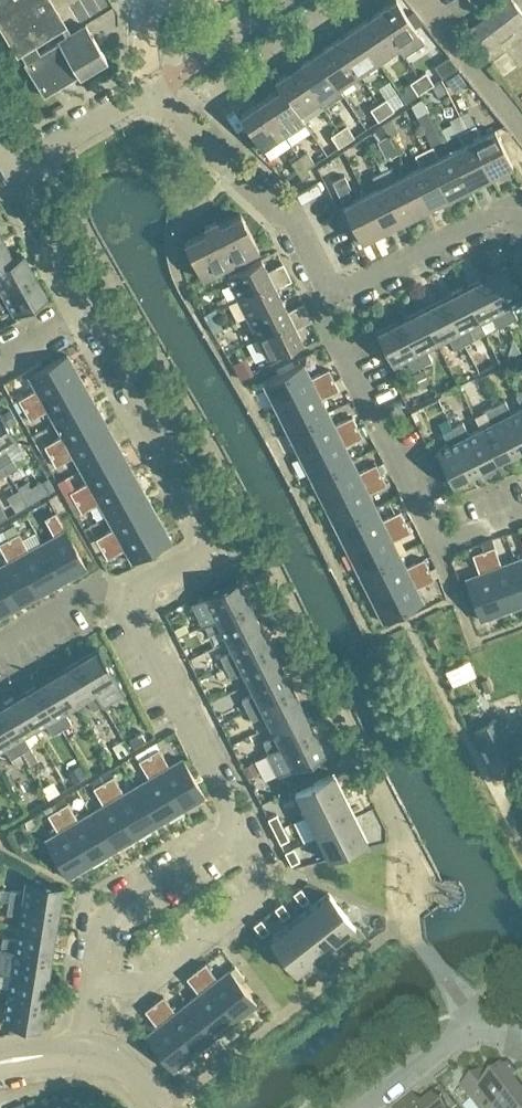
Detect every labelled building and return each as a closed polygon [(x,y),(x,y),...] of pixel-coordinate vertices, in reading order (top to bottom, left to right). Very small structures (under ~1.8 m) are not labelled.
[(49,0),(0,0),(0,23),(18,53),(21,51),(35,42),(27,29),(56,11),(49,0)] [(419,32),(397,0),(395,0),(376,13),(398,46),(404,55),(424,41),(419,32)] [(521,22),(521,8),(516,0),(504,0),(471,24),(488,47),(521,22)] [(398,46),(376,13),(356,26),(378,59),(398,46)] [(80,76),(108,60),(86,24),(55,43),(75,77),(79,75),(80,76)] [(378,59),(356,26),(336,39),(358,73),(378,59)] [(358,73),(336,39),(316,52),(338,86),(358,73)] [(75,77),(55,43),(26,61),(24,62),(44,96),(54,90),(75,77)] [(338,86),(316,52),(296,66),(318,99),(338,86)] [(318,99),(296,66),(277,79),(303,119),(304,119),(300,112),(318,99)] [(457,69),(446,78),(454,89),(465,80),(457,69)] [(426,71),(418,76),(426,88),(432,84),(434,83),(426,71)] [(418,93),(426,88),(418,76),(410,82),(418,93)] [(303,119),(277,79),(275,80),(280,87),(261,99),(283,133),(303,119)] [(434,83),(432,84),(438,95),(446,90),(440,79),(434,83)] [(461,94),(455,96),(460,106),(466,103),(461,94)] [(386,97),(378,103),(386,115),(394,109),(386,97)] [(427,110),(421,97),(411,104),(416,115),(427,110)] [(283,133),(261,99),(241,113),(263,146),(283,133)] [(378,120),(386,115),(378,103),(370,108),(378,120)] [(390,134),(398,128),(391,117),(382,123),(390,134)] [(347,124),(339,129),(346,141),(354,136),(347,124)] [(381,124),(372,130),(379,141),(389,135),(381,124)] [(513,164),(495,129),(481,135),(475,124),(466,128),(490,176),(513,164)] [(490,176),(466,128),(458,133),(464,144),(451,151),(469,186),(490,176)] [(339,146),(346,141),(339,129),(331,135),(339,146)] [(469,186),(451,151),(439,157),(433,145),(424,150),(448,197),(469,186)] [(448,197),(424,150),(415,154),(421,166),(409,172),(427,208),(448,197)] [(307,151),(299,156),(307,167),(315,162),(307,151)] [(311,173),(307,167),(299,156),(291,161),(303,178),(311,173)] [(427,208),(409,172),(396,178),(390,167),(381,171),(405,219),(427,208)] [(405,219),(381,171),(373,175),(378,187),(366,194),(384,229),(405,219)] [(384,229),(366,194),(354,200),(348,188),(350,187),(344,175),(332,181),(362,241),(384,229)] [(259,248),(241,212),(219,223),(216,219),(205,225),(207,229),(185,241),(203,276),(225,265),(244,256),(259,248)] [(13,259),(13,258),(2,238),(0,239),(0,266),(13,259)] [(22,253),(13,258),(13,259),(0,266),(0,293),(34,274),(22,253)] [(237,296),(288,270),(283,262),(268,270),(261,257),(248,264),(244,256),(225,265),(229,273),(227,275),(237,296)] [(507,266),(485,278),(507,322),(517,317),(510,304),(521,298),(521,297),(507,266)] [(282,298),(276,287),(292,279),(288,270),(237,296),(247,316),(282,298)] [(46,296),(34,274),(0,293),(0,306),(9,301),(15,313),(46,296)] [(507,322),(485,278),(463,288),(479,320),(491,314),(497,327),(507,322)] [(479,320),(463,288),(442,299),(464,343),(474,338),(468,326),(479,320)] [(257,336),(308,311),(304,302),(288,310),(282,298),(247,316),(257,336)] [(464,343),(442,299),(421,310),(437,341),(448,336),(454,348),(464,343)] [(437,341),(421,310),(400,320),(422,364),(432,359),(425,347),(437,341)] [(303,340),(296,327),(312,319),(308,311),(257,336),(268,357),(303,340)] [(422,364),(400,320),(378,331),(391,359),(394,363),(406,357),(412,369),(422,364)] [(25,409),(80,377),(67,354),(29,375),(37,389),(19,399),(25,409)] [(391,359),(385,362),(393,377),(399,374),(394,363),(391,359)] [(277,407),(334,378),(329,368),(310,378),(303,363),(265,383),(277,407)] [(422,368),(413,373),(420,386),(429,381),(422,368)] [(341,375),(334,378),(339,389),(346,385),(341,375)] [(55,422),(93,401),(80,377),(25,409),(30,419),(48,409),(55,422)] [(328,411),(321,398),(339,389),(334,378),(277,407),(289,431),(328,411)] [(512,412),(505,400),(496,405),(518,449),(521,447),(521,407),(512,412)] [(50,455),(106,424),(93,401),(55,422),(63,435),(45,445),(50,455)] [(518,449),(496,405),(486,410),(492,422),(480,428),(496,460),(518,449)] [(301,455),(358,426),(353,416),(334,425),(328,411),(289,431),(301,455)] [(0,412),(0,459),(3,464),(12,458),(5,446),(17,439),(0,412)] [(460,416),(450,421),(453,427),(463,422),(460,416)] [(450,419),(440,424),(443,431),(453,427),(450,421),(450,419)] [(453,427),(475,470),(496,460),(480,428),(469,434),(463,422),(453,427)] [(81,468),(119,447),(106,424),(50,455),(56,465),(74,455),(81,468)] [(351,459),(345,445),(363,436),(358,426),(301,455),(312,478),(351,459)] [(453,482),(475,470),(453,427),(443,431),(449,444),(437,450),(453,482)] [(76,501),(132,470),(119,447),(81,468),(88,481),(71,491),(76,501)] [(324,502),(382,473),(376,463),(358,472),(351,459),(312,478),(324,502)] [(0,466),(0,478),(8,473),(3,464),(0,466)] [(107,514),(145,493),(132,470),(76,501),(82,511),(100,501),(107,514)] [(375,506),(368,493),(387,483),(382,473),(324,502),(336,526),(375,506)] [(48,478),(38,483),(44,494),(55,489),(48,478)] [(102,547),(158,516),(145,493),(107,514),(114,528),(96,537),(102,547)] [(348,549),(405,520),(400,510),(382,520),(375,506),(336,526),(348,549)] [(87,567),(56,511),(45,517),(55,535),(42,542),(63,581),(87,567)] [(133,561),(171,540),(158,516),(102,547),(108,557),(125,548),(133,561)] [(399,554),(392,540),(411,531),(405,520),(348,549),(360,573),(399,554)] [(0,532),(0,541),(1,542),(9,537),(4,529),(0,532)] [(63,581),(42,542),(29,550),(19,532),(9,537),(40,593),(63,581)] [(9,537),(1,542),(0,542),(0,545),(9,561),(0,566),(0,576),(16,606),(40,593),(9,537)] [(492,539),(481,543),(484,550),(495,546),(492,539)] [(516,560),(502,565),(495,546),(484,550),(506,610),(521,604),(521,577),(516,560)] [(506,610),(484,550),(473,554),(480,573),(465,578),(480,619),(506,610)] [(452,558),(456,571),(471,566),(467,553),(452,558)] [(372,597),(429,568),(424,558),(406,567),(399,554),(360,573),(372,597)] [(423,602),(416,587),(434,578),(429,568),(372,597),(384,621),(423,602)] [(0,576),(0,615),(16,606),(0,576)] [(248,602),(237,580),(193,602),(204,624),(248,602)] [(227,639),(259,623),(248,602),(204,624),(209,634),(222,627),(227,639)] [(226,666),(270,644),(259,623),(227,639),(233,650),(221,656),(226,666)] [(187,631),(184,624),(173,629),(177,636),(187,631)] [(281,666),(270,644),(226,666),(230,674),(231,676),(243,670),(249,681),(281,666)] [(124,691),(99,648),(78,661),(103,703),(124,691)] [(103,703),(78,661),(57,673),(75,704),(86,697),(93,709),(103,703)] [(226,666),(216,671),(219,679),(230,674),(226,666)] [(291,687),(281,666),(249,681),(255,693),(242,699),(247,709),(291,687)] [(75,704),(57,673),(37,685),(62,728),(71,722),(64,710),(75,704)] [(62,728),(37,685),(16,697),(34,728),(45,721),(52,733),(62,728)] [(270,724),(302,708),(291,687),(247,709),(252,719),(265,713),(270,724)] [(21,752),(22,751),(30,746),(23,734),(34,728),(16,697),(0,707),(0,717),(21,752)] [(313,729),(302,708),(270,724),(276,735),(264,742),(269,751),(313,729)] [(21,752),(0,717),(0,748),(4,745),(11,757),(19,752),(21,752)] [(477,727),(493,759),(513,749),(496,717),(477,727)] [(280,774),(324,751),(313,729),(269,751),(280,774)] [(129,738),(135,747),(146,740),(141,731),(129,738)] [(123,739),(113,745),(119,756),(129,750),(123,739)] [(155,742),(145,748),(149,754),(159,748),(155,742)] [(30,746),(22,751),(26,758),(30,764),(38,759),(34,753),(30,746)] [(145,748),(136,753),(139,760),(149,754),(145,748)] [(205,795),(183,758),(169,766),(159,748),(149,754),(182,809),(205,795)] [(19,752),(11,757),(16,765),(24,760),(19,752)] [(182,809),(149,754),(139,760),(150,777),(137,785),(159,822),(182,809)] [(253,760),(242,766),(247,776),(259,771),(253,760)] [(110,769),(100,774),(104,781),(113,775),(110,769)] [(306,814),(345,794),(333,772),(295,791),(306,814)] [(100,774),(90,780),(94,787),(104,781),(100,774)] [(159,822),(137,785),(124,793),(113,775),(104,781),(136,836),(159,822)] [(136,836),(104,781),(94,787),(104,804),(91,812),(113,849),(136,836)] [(317,835),(355,816),(345,794),(306,814),(317,835)] [(64,796),(55,802),(58,808),(68,802),(64,796)] [(55,802),(45,808),(48,814),(58,808),(55,802)] [(113,849),(91,812),(78,820),(68,802),(58,808),(90,863),(113,849)] [(90,863),(58,808),(48,814),(59,831),(45,839),(67,877),(90,863)] [(366,838),(355,816),(317,835),(328,858),(366,838)] [(270,821),(276,833),(285,829),(279,817),(270,821)] [(276,833),(282,846),(291,842),(285,829),(276,833)] [(293,847),(285,851),(291,863),(299,859),(293,847)] [(58,908),(62,884),(27,878),(24,892),(11,890),(9,901),(58,908)] [(301,887),(294,892),(302,903),(308,898),(301,887)] [(308,907),(335,941),(355,925),(328,891),(308,907)] [(54,932),(58,908),(9,901),(7,911),(21,914),(19,926),(54,932)] [(282,902),(274,907),(282,918),(290,912),(282,902)] [(308,907),(290,921),(316,956),(335,941),(308,907)] [(261,918),(254,923),(262,934),(269,929),(261,918)] [(290,921),(270,937),(297,971),(316,956),(290,921)] [(50,955),(54,932),(19,926),(17,939),(3,937),(2,948),(50,955)] [(0,947),(0,971),(11,973),(46,979),(50,955),(2,948),(0,947)] [(205,963),(196,970),(235,1020),(257,1003),(239,981),(231,971),(230,969),(217,979),(205,963)] [(236,967),(231,971),(239,981),(244,977),(236,967)] [(235,1020),(196,970),(187,977),(200,993),(188,1002),(214,1036),(235,1020)] [(289,970),(266,983),(280,1007),(303,995),(289,970)] [(46,979),(11,973),(9,986),(0,984),(0,996),(43,1002),(46,979)] [(43,1002),(0,996),(0,1007),(6,1008),(4,1021),(39,1027),(43,1002)] [(214,1036),(188,1002),(176,1012),(163,996),(154,1002),(194,1053),(214,1036)] [(194,1053),(154,1002),(145,1009),(158,1026),(145,1035),(172,1070),(194,1053)] [(520,1092),(513,1082),(517,1079),(509,1068),(491,1082),(483,1071),(462,1087),(478,1107),(500,1107),(520,1092)] [(520,1092),(500,1107),(521,1107),(521,1094),(520,1092)] [(414,1096),(404,1104),(407,1107),(423,1107),(414,1096)]
